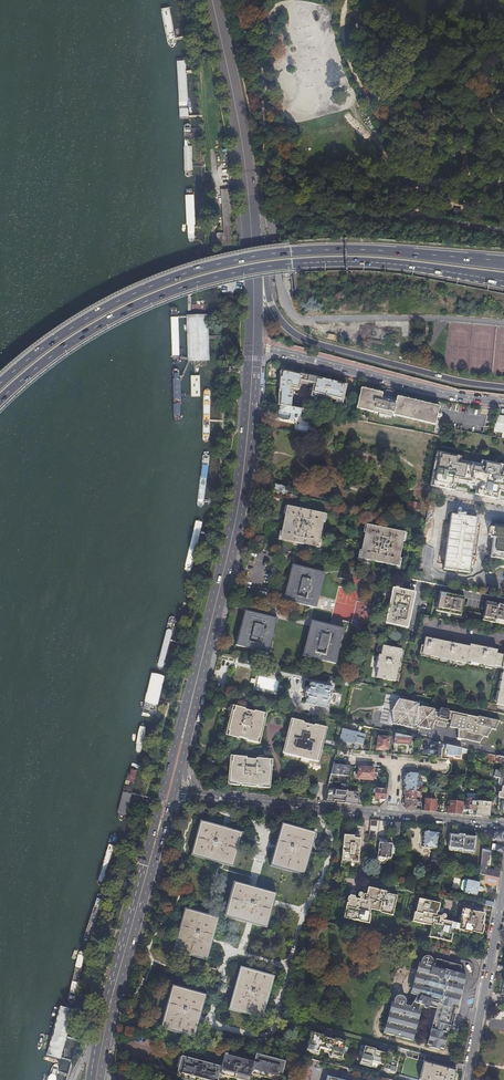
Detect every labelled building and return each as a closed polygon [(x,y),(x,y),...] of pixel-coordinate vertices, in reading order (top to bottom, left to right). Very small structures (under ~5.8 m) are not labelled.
[(182,92),(182,93),(185,145),(189,146),(192,144),(188,93),(188,92),(187,91),(187,90),(185,90),(184,90),(183,91),(182,92)] [(462,209),(455,208),(454,215),(461,216),(462,209)] [(171,309),(173,363),(173,364),(179,364),(180,363),(178,309),(171,309)] [(164,314),(163,316),(165,364),(165,365),(168,366),(170,365),(171,364),(171,363),(170,315),(169,314),(167,314),(164,314)] [(280,373),(277,406),(279,406),(293,409),(294,390),(298,390),(300,383),(313,386),(310,397),(342,404),(346,385),(283,370),(282,370),(280,371),(280,372),(280,373)] [(396,399),(391,397),(392,391),(386,389),(384,396),(383,395),(383,394),(361,389),(356,409),(377,414),(377,412),(378,413),(378,415),(390,418),(392,413),(393,414),(392,415),(435,425),(439,407),(397,397),(396,399)] [(293,409),(279,406),(278,414),(277,418),(289,421),(292,421),(293,421),(293,418),(294,419),(295,419),(296,419),(296,417),(296,416),(300,417),(301,413),(302,411),(293,409)] [(352,414),(351,420),(367,422),(367,418),(364,417),(364,416),(352,414)] [(501,438),(503,438),(503,416),(495,415),(493,432),(502,433),(501,438)] [(429,486),(432,487),(454,491),(456,483),(475,487),(474,495),(498,500),(500,492),(503,492),(503,466),(481,461),(480,465),(460,461),(461,457),(436,452),(429,486)] [(203,456),(197,504),(198,506),(199,506),(201,507),(202,507),(203,506),(204,504),(210,457),(209,456),(208,455),(207,455),(205,455),(203,456)] [(272,484),(270,491),(289,495),(294,496),(296,489),(272,484)] [(421,504),(414,502),(412,510),(419,511),(421,504)] [(286,507),(280,540),(318,548),(324,515),(286,507)] [(447,537),(446,545),(443,569),(469,574),(477,519),(451,515),(447,537)] [(198,521),(196,522),(185,569),(185,570),(188,571),(190,571),(191,571),(203,524),(202,522),(200,521),(199,521),(198,521)] [(366,526),(359,559),(398,567),(404,533),(366,526)] [(494,526),(490,558),(503,560),(503,527),(494,526)] [(291,565),(283,600),(316,609),(324,573),(291,565)] [(341,572),(339,578),(348,581),(350,574),(341,572)] [(182,584),(181,585),(176,601),(175,606),(175,610),(177,614),(180,610),(182,607),(183,601),(185,586),(185,584),(183,584),(182,584)] [(338,587),(335,604),(343,606),(342,613),(336,613),(335,618),(352,620),(356,597),(350,596),(351,589),(338,587)] [(384,624),(407,629),(414,593),(398,589),(398,588),(395,588),(394,589),(392,588),(394,589),(392,595),(387,617),(388,617),(386,624),(384,624)] [(435,612),(434,612),(460,617),(459,616),(463,598),(464,598),(439,592),(439,593),(440,593),(436,612),(435,612)] [(481,621),(503,626),(503,605),(485,601),(485,602),(486,602),(482,621),(481,620),(481,621)] [(244,610),(235,646),(268,654),(277,618),(244,610)] [(172,618),(170,620),(158,666),(159,667),(160,669),(162,669),(164,668),(165,667),(165,666),(177,621),(177,619),(175,618),(174,618),(172,618)] [(311,621),(302,656),(335,664),(344,629),(311,621)] [(493,668),(493,666),(495,654),(496,651),(469,645),(468,647),(425,638),(423,646),(421,646),(419,654),(429,656),(428,657),(465,664),(466,662),(493,668)] [(401,650),(399,649),(382,646),(380,655),(378,655),(375,668),(377,668),(376,678),(395,682),(401,650)] [(501,667),(500,670),(502,670),(495,705),(503,706),(503,653),(503,656),(501,667)] [(495,654),(493,666),(501,667),(503,656),(495,654)] [(165,675),(151,672),(143,710),(149,713),(156,713),(165,675)] [(303,687),(301,696),(306,697),(304,704),(327,709),(331,686),(310,681),(308,688),(303,687)] [(434,721),(437,722),(445,723),(449,724),(449,727),(457,729),(457,739),(478,743),(483,737),(486,738),(491,730),(494,730),(498,722),(477,717),(477,718),(448,712),(449,711),(440,709),(439,711),(421,707),(420,708),(418,708),(418,704),(398,700),(392,711),(392,725),(412,729),(414,726),(416,726),(416,728),(429,731),(434,721)] [(245,709),(235,707),(232,706),(225,736),(227,736),(238,739),(238,738),(246,740),(246,741),(256,744),(259,744),(267,715),(264,714),(254,712),(254,713),(244,710),(245,709)] [(282,753),(285,754),(316,762),(319,762),(327,728),(324,727),(315,725),(314,726),(303,723),(303,722),(293,720),(291,719),(282,753)] [(145,728),(143,724),(141,728),(139,731),(138,738),(136,746),(136,750),(137,753),(138,753),(140,753),(141,752),(142,749),(143,746),(145,739),(146,731),(145,728)] [(357,733),(342,729),(339,739),(355,743),(357,733)] [(365,735),(357,733),(355,743),(362,745),(365,735)] [(410,746),(411,737),(394,734),(394,744),(399,745),(399,746),(409,748),(409,746),(410,746)] [(376,741),(375,744),(377,744),(377,749),(387,750),(388,738),(378,737),(378,741),(376,741)] [(438,748),(438,743),(435,743),(434,746),(430,745),(430,746),(427,746),(427,747),(426,747),(425,748),(424,749),(424,750),(424,751),(424,752),(425,753),(426,754),(427,754),(428,754),(427,756),(433,757),(433,755),(439,756),(440,749),(438,748)] [(460,760),(461,748),(445,745),(445,752),(447,752),(446,757),(453,758),(453,759),(460,760)] [(337,747),(335,757),(343,758),(343,754),(342,753),(344,749),(337,747)] [(493,764),(495,756),(486,754),(485,758),(487,759),(486,762),(493,764)] [(272,760),(269,760),(256,759),(255,760),(246,759),(246,758),(232,757),(229,756),(227,786),(269,789),(272,760)] [(496,756),(495,758),(497,759),(496,763),(503,765),(503,758),(496,756)] [(345,766),(333,765),(330,775),(347,776),(350,766),(345,766)] [(373,769),(358,767),(357,773),(357,779),(372,780),(373,769)] [(494,772),(494,776),(497,777),(502,778),(501,786),(502,786),(503,787),(503,772),(495,770),(494,772)] [(417,787),(419,773),(409,772),(404,777),(403,785),(404,786),(404,790),(415,792),(421,792),(421,787),(417,787)] [(324,800),(323,801),(344,803),(346,791),(346,785),(345,785),(340,784),(340,789),(338,790),(327,789),(324,800)] [(133,788),(125,787),(119,814),(118,817),(120,820),(122,821),(124,820),(126,818),(127,814),(133,788)] [(384,801),(385,790),(375,789),(374,799),(384,801)] [(414,800),(415,792),(404,790),(403,794),(405,795),(404,803),(406,804),(405,809),(414,810),(415,801),(414,800)] [(346,791),(344,803),(357,805),(357,798),(358,798),(358,795),(358,793),(356,793),(356,791),(353,791),(353,792),(346,792),(347,791),(346,791)] [(433,794),(424,793),(422,811),(434,812),(435,801),(433,800),(433,794)] [(466,799),(463,799),(462,803),(462,809),(465,809),(465,810),(466,811),(468,811),(469,811),(469,810),(476,810),(476,802),(471,801),(471,799),(471,798),(466,797),(466,799)] [(477,801),(476,802),(476,810),(475,816),(479,816),(489,817),(490,802),(477,801)] [(462,809),(462,803),(450,802),(449,808),(447,808),(446,813),(461,815),(462,809)] [(199,821),(190,856),(233,868),(242,834),(199,821)] [(281,824),(269,867),(302,876),(314,833),(281,824)] [(441,841),(442,835),(437,835),(437,833),(424,832),(422,848),(423,849),(423,853),(433,854),(434,853),(434,850),(436,850),(437,841),(441,841)] [(494,832),(493,841),(499,842),(499,846),(496,845),(495,852),(503,854),(503,855),(503,853),(503,847),(502,846),(502,841),(503,842),(503,834),(503,833),(494,832)] [(447,850),(461,852),(461,853),(474,854),(476,838),(463,836),(449,835),(447,850)] [(360,840),(354,839),(354,837),(344,836),(342,861),(351,862),(351,863),(358,863),(360,840)] [(379,843),(378,858),(378,859),(378,860),(379,861),(380,861),(381,862),(382,862),(383,862),(383,861),(384,860),(385,859),(390,859),(390,854),(395,855),(396,847),(391,846),(391,845),(386,844),(386,842),(380,841),(380,843),(379,843)] [(498,880),(500,874),(486,871),(486,864),(487,862),(489,861),(490,851),(481,849),(479,875),(485,877),(498,880)] [(484,884),(497,887),(498,880),(485,877),(484,884)] [(464,892),(464,894),(476,896),(477,892),(481,893),(482,888),(478,888),(479,883),(466,880),(466,882),(464,892)] [(274,894),(234,883),(225,917),(265,928),(274,894)] [(344,921),(357,924),(358,923),(360,924),(360,925),(372,927),(373,921),(371,921),(372,917),(371,917),(372,912),(380,914),(380,915),(395,918),(399,898),(390,897),(391,894),(370,890),(368,899),(366,899),(367,897),(364,896),(364,898),(362,898),(362,902),(356,901),(357,899),(356,899),(357,894),(353,893),(352,898),(351,899),(351,900),(348,899),(347,904),(350,904),(350,906),(347,905),(344,921)] [(415,913),(413,923),(433,926),(432,931),(430,931),(428,939),(453,943),(455,935),(450,934),(451,929),(470,933),(470,935),(472,935),(473,933),(479,934),(478,936),(481,937),(481,935),(483,935),(485,926),(479,925),(479,924),(485,925),(486,921),(484,921),(485,915),(478,914),(472,913),(473,912),(461,910),(459,921),(462,922),(461,925),(443,921),(444,916),(438,915),(438,912),(444,913),(445,909),(442,908),(443,904),(419,900),(417,913),(415,913)] [(185,909),(174,952),(208,963),(220,919),(185,909)] [(457,1009),(466,975),(459,974),(461,966),(436,959),(434,963),(433,963),(432,961),(432,960),(431,959),(430,958),(429,957),(428,957),(426,956),(425,957),(423,957),(422,958),(421,960),(421,961),(420,962),(421,964),(413,995),(417,996),(410,1007),(405,1006),(406,1002),(405,1001),(405,999),(404,998),(403,997),(401,996),(400,996),(398,996),(397,997),(396,997),(395,998),(394,1000),(394,1001),(393,1002),(394,1004),(386,1034),(394,1036),(394,1034),(403,1036),(402,1039),(410,1041),(420,1005),(423,1006),(423,1007),(423,1008),(424,1008),(425,1009),(426,1009),(427,1009),(428,1008),(429,1007),(436,1009),(432,1024),(439,1026),(437,1031),(431,1029),(427,1045),(431,1046),(430,1048),(439,1050),(440,1048),(444,1049),(448,1034),(446,1033),(446,1032),(447,1032),(448,1032),(449,1030),(449,1029),(448,1029),(448,1028),(447,1028),(448,1026),(450,1026),(454,1008),(457,1009)] [(240,968),(228,1011),(262,1020),(274,977),(240,968)] [(172,987),(160,1028),(196,1038),(207,996),(172,987)] [(74,1011),(60,1007),(47,1057),(61,1061),(74,1011)] [(331,1052),(330,1057),(335,1058),(335,1056),(342,1058),(345,1047),(344,1047),(346,1041),(335,1038),(334,1040),(324,1038),(322,1037),(323,1035),(312,1032),(310,1038),(306,1050),(311,1052),(311,1050),(318,1052),(319,1048),(321,1049),(331,1052)] [(365,1066),(370,1067),(371,1062),(381,1065),(383,1065),(383,1068),(389,1070),(389,1072),(394,1073),(397,1061),(396,1060),(398,1055),(387,1052),(386,1054),(374,1051),(374,1048),(364,1046),(362,1052),(361,1051),(359,1062),(365,1064),(365,1066)] [(177,1067),(175,1075),(192,1079),(217,1079),(217,1078),(219,1073),(245,1079),(248,1079),(250,1073),(277,1079),(280,1079),(285,1062),(255,1054),(253,1062),(226,1055),(227,1053),(224,1053),(220,1066),(180,1055),(177,1067)] [(399,1075),(417,1079),(453,1079),(454,1078),(455,1071),(455,1070),(449,1068),(404,1056),(399,1075)] [(52,1068),(51,1072),(48,1079),(56,1079),(58,1072),(58,1069),(58,1067),(57,1065),(54,1066),(52,1068)]
